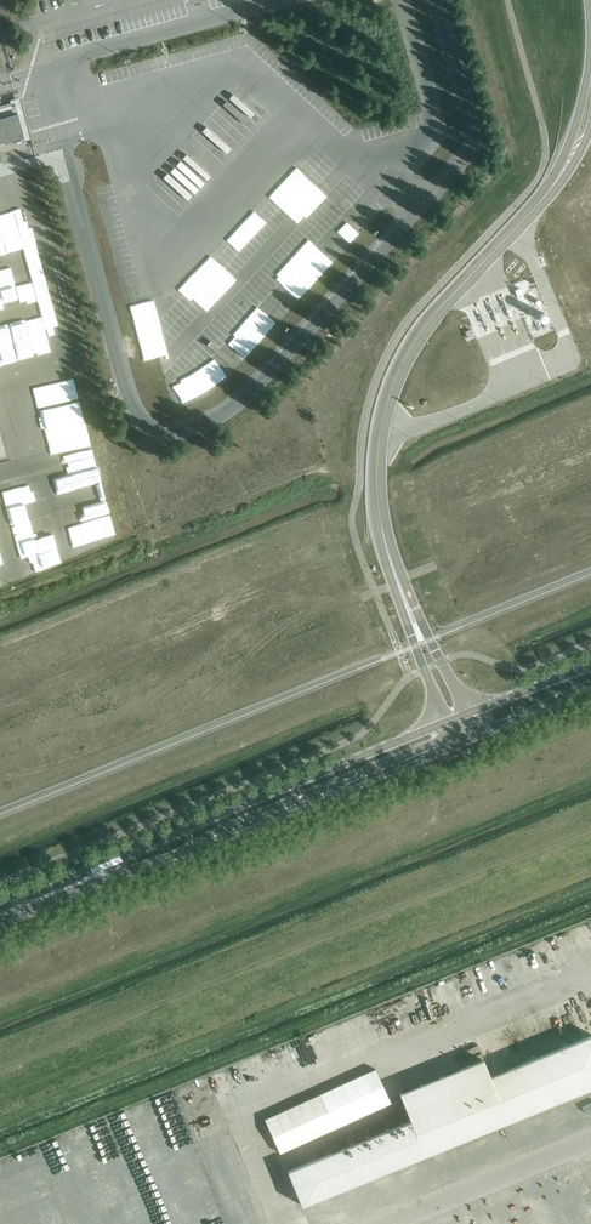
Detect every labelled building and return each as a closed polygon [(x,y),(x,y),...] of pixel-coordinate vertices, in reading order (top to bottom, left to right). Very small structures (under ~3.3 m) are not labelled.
[(27,136),(18,101),(0,105),(0,143),(27,136)] [(383,214),(389,209),(368,188),(361,195),(360,194),(340,214),(361,235),(383,213),(383,214)] [(26,221),(7,225),(5,212),(0,213),(0,253),(31,247),(26,221)] [(256,256),(269,243),(240,215),(227,228),(256,256)] [(226,261),(241,247),(225,232),(198,259),(223,283),(236,271),(226,261)] [(318,282),(330,269),(312,252),(300,264),(318,282)] [(296,305),(314,286),(284,259),(266,278),(296,305)] [(45,300),(38,268),(10,274),(8,269),(0,271),(0,309),(45,300)] [(520,288),(515,290),(518,297),(523,295),(520,288)] [(259,296),(246,309),(271,333),(283,320),(259,296)] [(4,337),(9,364),(44,357),(42,346),(58,343),(52,315),(17,321),(19,334),(4,337)] [(262,327),(251,341),(258,347),(269,333),(262,327)] [(238,337),(226,350),(242,364),(253,352),(238,337)] [(63,471),(75,522),(88,519),(93,540),(123,534),(107,461),(63,471)] [(48,477),(11,486),(31,568),(69,558),(66,543),(54,546),(52,537),(63,534),(52,493),(46,494),(44,486),(50,484),(48,477)] [(9,583),(6,570),(16,568),(0,504),(0,585),(9,583)] [(490,1076),(483,1059),(400,1093),(411,1120),(288,1170),(302,1205),(590,1087),(590,1035),(490,1076)] [(375,1068),(265,1118),(280,1152),(391,1102),(375,1068)] [(158,1116),(164,1113),(156,1098),(151,1101),(158,1116)] [(400,1119),(406,1117),(402,1106),(396,1108),(400,1119)] [(169,1116),(174,1130),(181,1127),(176,1113),(169,1116)]
